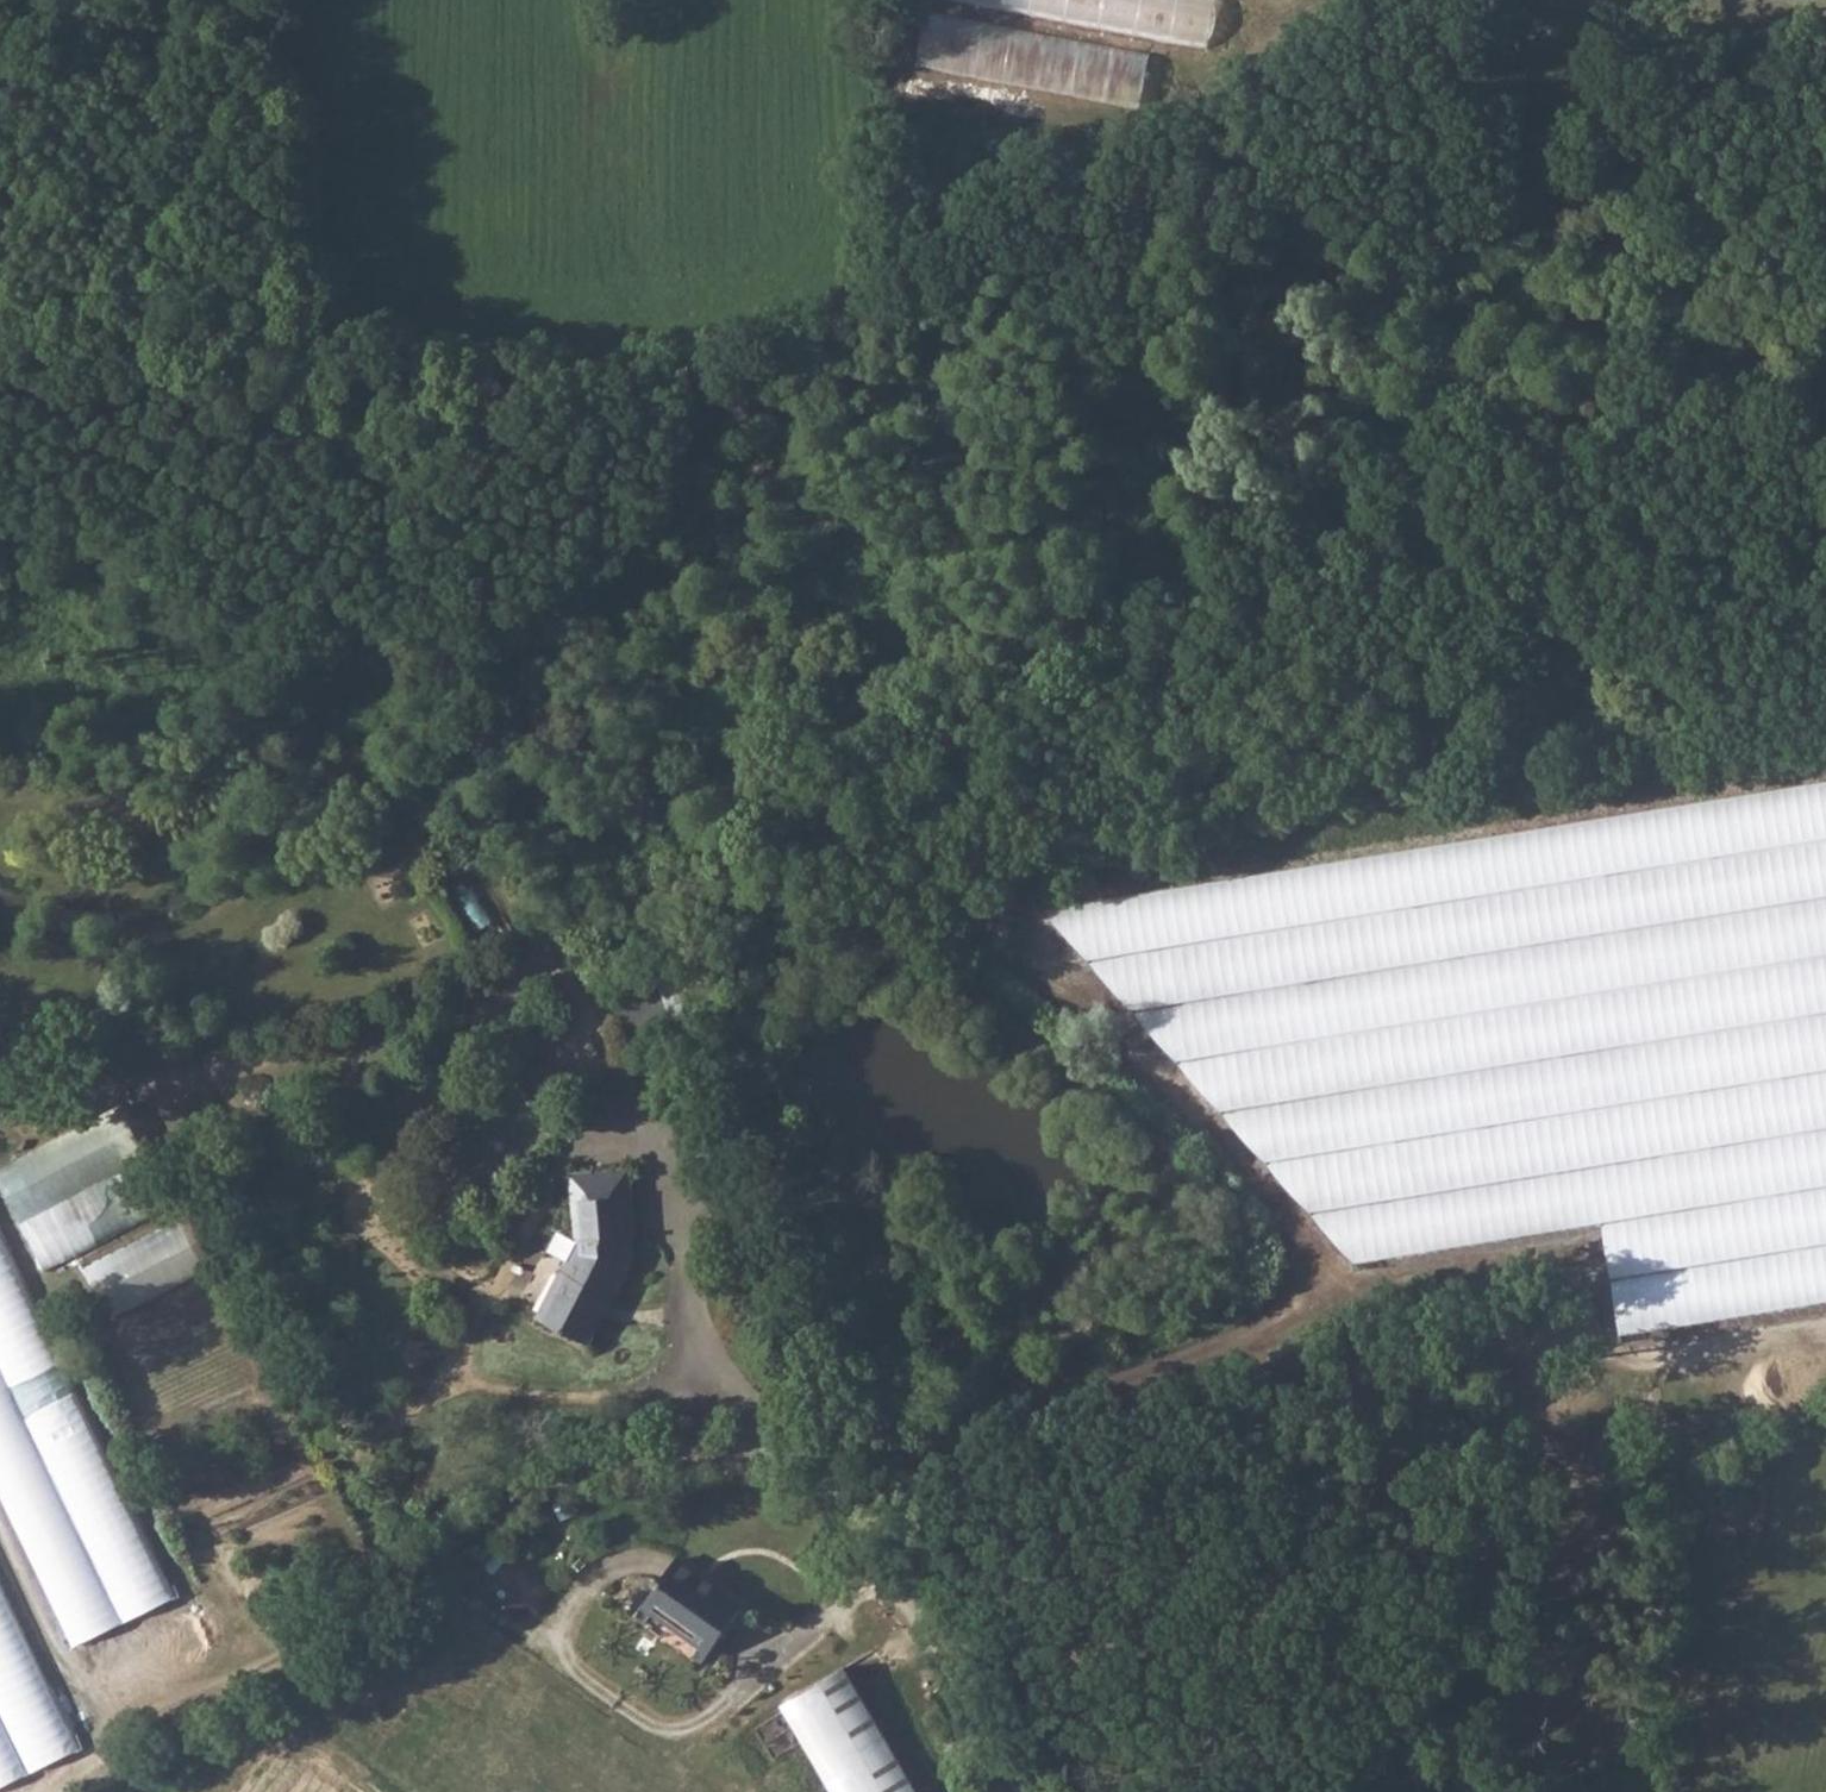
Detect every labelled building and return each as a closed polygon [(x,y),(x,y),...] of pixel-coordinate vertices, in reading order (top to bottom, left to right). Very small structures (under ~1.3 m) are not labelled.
[(1111,26),(1116,0),(961,0),(1111,26)] [(1219,0),(1151,0),(1145,34),(1211,45),(1219,0)] [(919,67),(1144,103),(1152,50),(927,14),(919,67)] [(1055,918),(1369,1271),(1615,1227),(1634,1338),(1825,1311),(1825,794),(1055,918)] [(157,1205),(110,1114),(0,1169),(0,1174),(45,1262),(157,1205)] [(631,1184),(568,1192),(574,1233),(565,1233),(561,1249),(563,1251),(534,1307),(585,1334),(597,1307),(604,1310),(634,1251),(631,1226),(636,1225),(631,1184)] [(66,1647),(171,1602),(0,1208),(0,1494),(66,1647)] [(114,1315),(208,1270),(183,1218),(89,1263),(114,1315)] [(1666,1529),(1653,1532),(1656,1545),(1669,1542),(1666,1529)] [(678,1557),(644,1605),(711,1651),(744,1605),(678,1557)] [(60,1761),(0,1613),(0,1785),(60,1761)] [(783,1703),(835,1791),(917,1791),(846,1666),(783,1703)]
